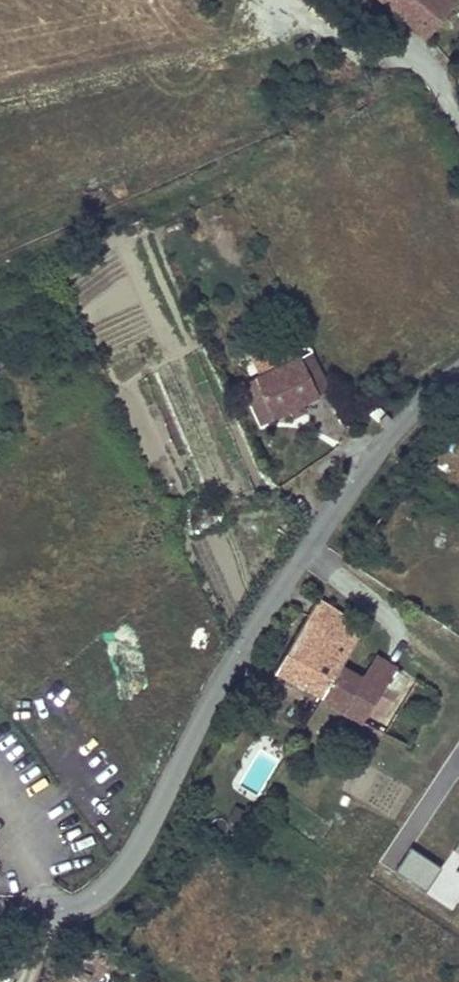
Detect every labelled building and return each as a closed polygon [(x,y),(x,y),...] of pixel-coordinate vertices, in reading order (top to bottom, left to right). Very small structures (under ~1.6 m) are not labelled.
[(427,39),(458,0),(381,0),(427,39)] [(297,358),(242,385),(260,425),(315,397),(297,358)] [(369,414),(383,428),(390,421),(375,407),(369,414)] [(363,628),(317,599),(274,671),(321,696),(340,667),(363,628)] [(359,678),(340,667),(321,696),(341,710),(340,712),(360,721),(394,668),(374,657),(359,678)] [(410,845),(394,870),(424,889),(440,865),(410,845)]
